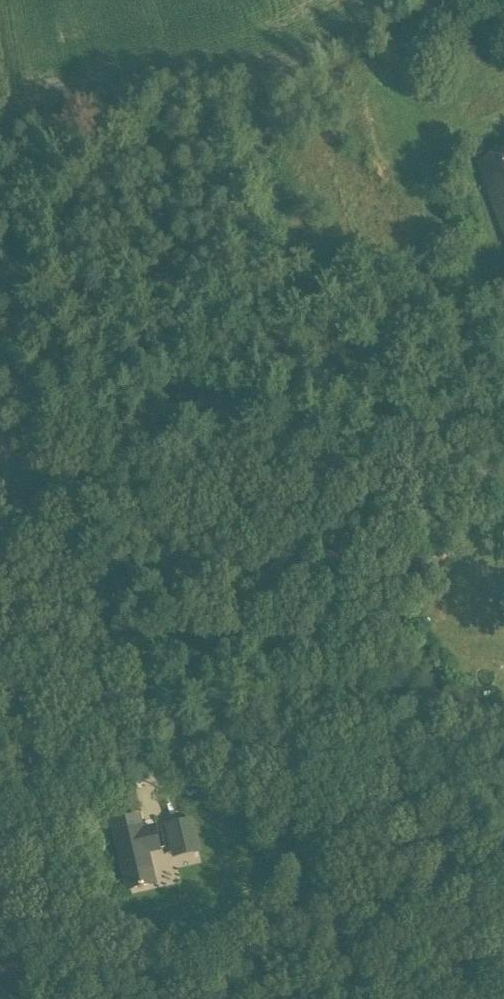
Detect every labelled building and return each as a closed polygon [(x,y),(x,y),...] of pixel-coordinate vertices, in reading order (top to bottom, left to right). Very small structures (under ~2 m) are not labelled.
[(478,163),(503,232),(503,154),(478,163)] [(191,852),(199,851),(191,817),(183,819),(191,852)] [(141,826),(116,832),(126,873),(151,867),(147,851),(160,848),(156,828),(142,831),(141,826)]
